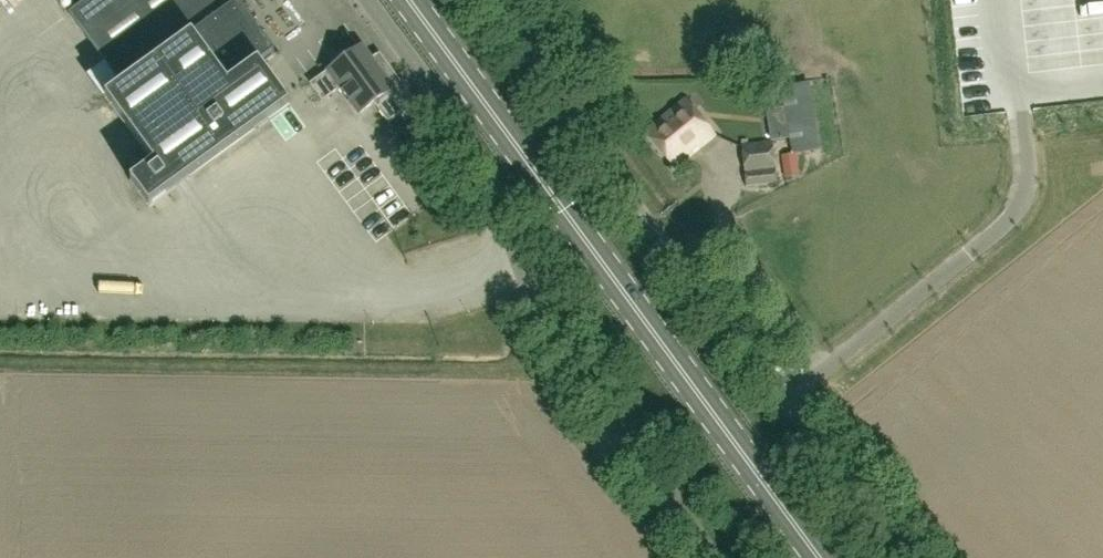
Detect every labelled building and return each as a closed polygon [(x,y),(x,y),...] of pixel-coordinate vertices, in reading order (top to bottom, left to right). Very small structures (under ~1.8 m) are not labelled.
[(232,5),(228,0),(88,0),(69,14),(105,63),(121,85),(105,98),(154,164),(130,182),(149,208),(290,105),(259,63),(274,52),(237,1),(232,5)] [(421,111),(386,63),(380,54),(372,60),(362,47),(311,84),(323,100),(340,88),(359,114),(374,103),(388,122),(400,114),(405,122),(421,111)] [(808,82),(781,87),(792,153),(819,148),(808,82)] [(674,168),(713,136),(685,101),(646,133),(674,168)] [(745,187),(776,185),(772,143),(742,144),(745,187)] [(794,153),(781,155),(784,176),(797,175),(794,153)]
